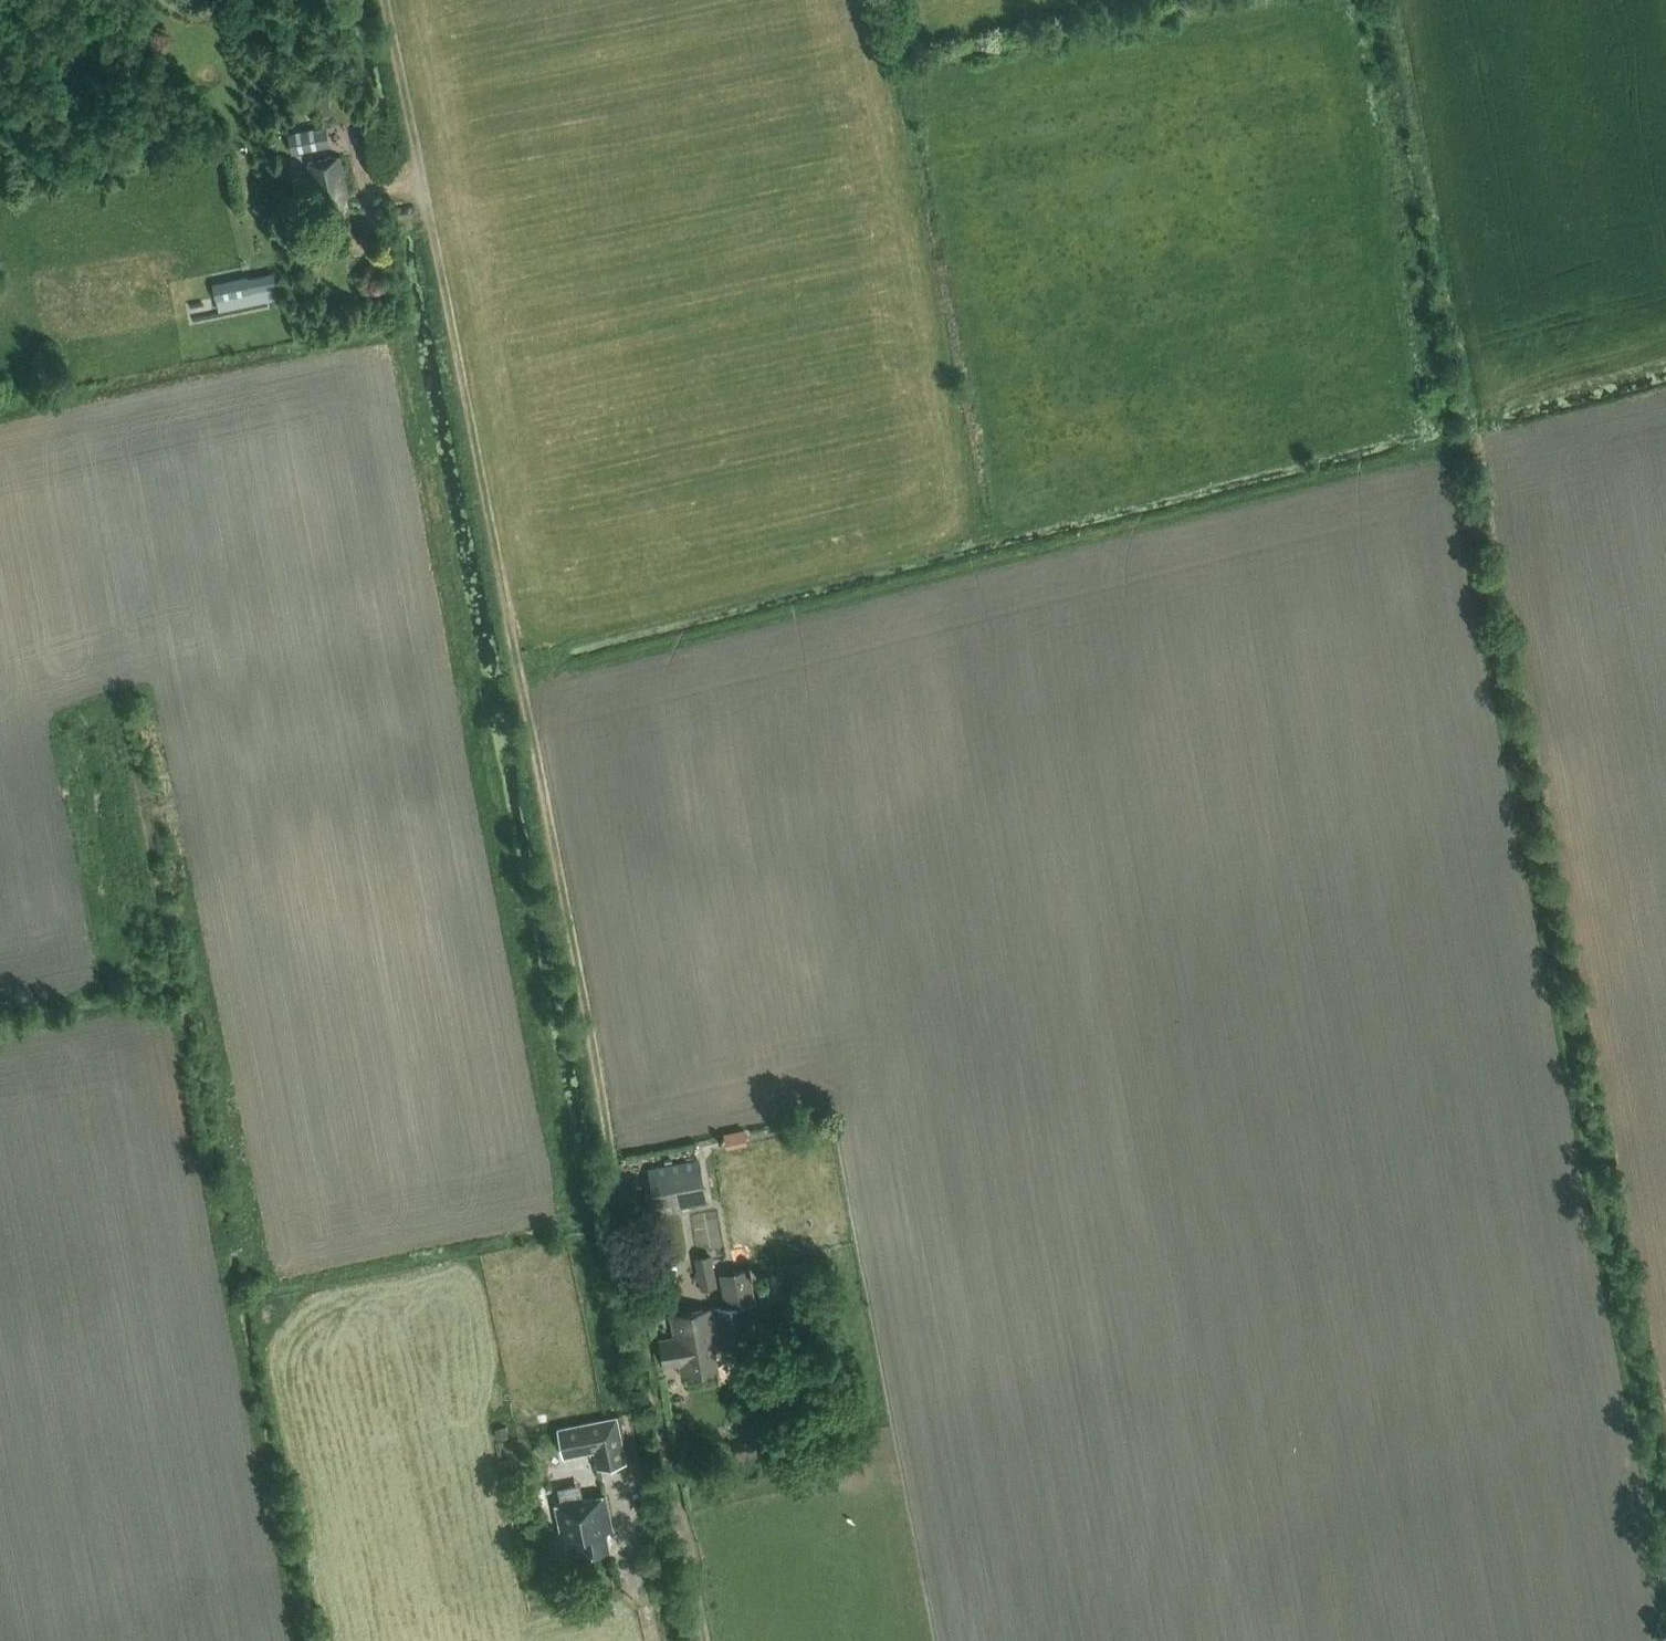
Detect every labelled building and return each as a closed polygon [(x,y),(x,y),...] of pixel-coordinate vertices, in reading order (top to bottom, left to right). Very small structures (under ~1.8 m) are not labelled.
[(320,114),(331,113),(330,104),(320,105),(320,114)] [(288,132),(292,153),(330,145),(326,125),(288,132)] [(298,204),(318,200),(319,205),(323,204),(324,211),(344,207),(343,199),(349,197),(340,157),(310,163),(312,174),(300,177),(292,179),(298,204)] [(249,275),(212,282),(216,299),(252,291),(249,275)] [(699,1157),(648,1167),(657,1212),(708,1202),(699,1157)] [(718,1285),(711,1255),(695,1259),(701,1289),(718,1285)] [(813,1276),(811,1262),(792,1265),(794,1279),(813,1276)] [(719,1273),(726,1307),(711,1310),(671,1317),(674,1334),(659,1337),(664,1366),(680,1363),(682,1374),(718,1367),(713,1339),(719,1338),(721,1348),(726,1347),(728,1358),(757,1353),(748,1303),(756,1301),(750,1267),(719,1273)] [(618,1414),(558,1426),(563,1455),(594,1450),(597,1466),(627,1460),(618,1414)] [(507,1424),(495,1427),(497,1438),(510,1434),(507,1424)] [(562,1540),(575,1538),(578,1555),(610,1548),(606,1530),(612,1529),(605,1495),(583,1499),(580,1482),(558,1487),(561,1501),(554,1503),(562,1540)]
